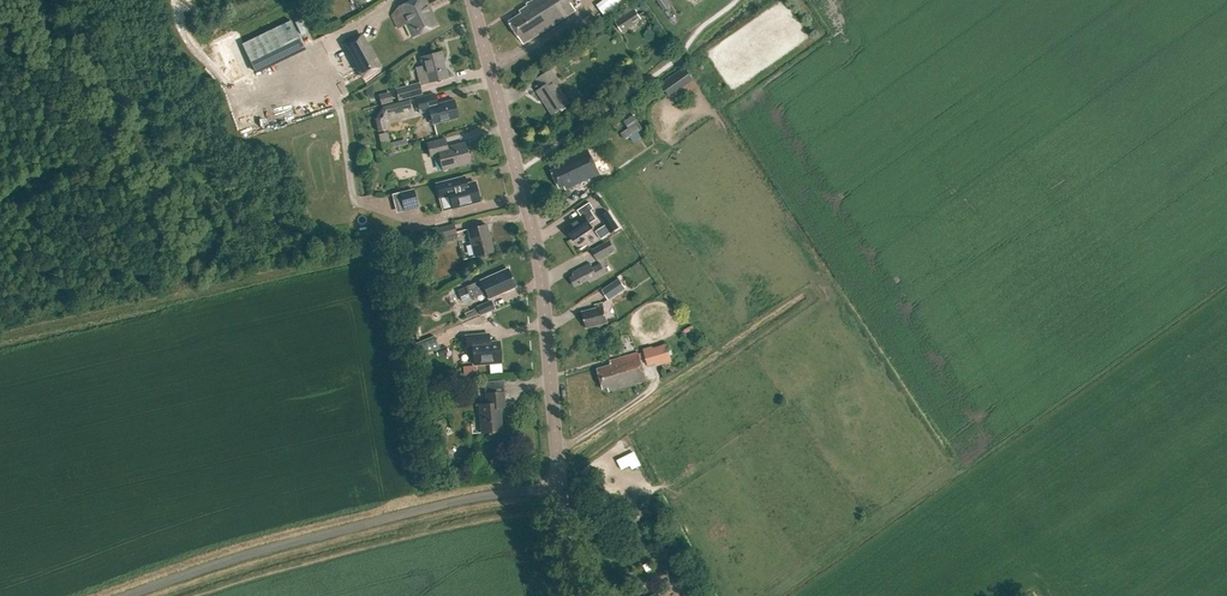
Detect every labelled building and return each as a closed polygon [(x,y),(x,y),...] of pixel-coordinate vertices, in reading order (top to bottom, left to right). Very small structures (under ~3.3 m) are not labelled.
[(407,23),(410,22),(416,35),(437,25),(425,0),(414,0),(399,7),(403,15),(394,19),(398,27),(407,23)] [(527,4),(528,6),(520,11),(522,14),(509,22),(523,44),(576,10),(569,0),(533,0),(527,4)] [(639,17),(631,5),(612,18),(620,30),(639,17)] [(330,33),(343,27),(340,21),(327,26),(330,33)] [(378,68),(360,35),(344,44),(362,77),(378,68)] [(234,43),(218,49),(221,56),(237,50),(234,43)] [(667,53),(665,51),(666,43),(661,45),(661,46),(661,47),(660,52),(659,53),(662,57),(667,53)] [(323,59),(336,53),(333,48),(321,54),(323,59)] [(441,51),(418,58),(421,67),(423,66),(428,84),(448,79),(441,51)] [(282,60),(271,68),(275,74),(286,66),(282,60)] [(334,68),(340,77),(349,71),(343,62),(334,68)] [(669,95),(693,78),(685,67),(661,84),(669,95)] [(537,91),(552,115),(569,103),(558,86),(561,84),(551,70),(537,79),(542,88),(537,91)] [(395,90),(398,101),(422,95),(419,84),(395,90)] [(323,96),(327,106),(333,104),(329,94),(323,96)] [(378,96),(381,106),(393,103),(391,94),(378,96)] [(420,114),(428,112),(432,125),(458,118),(454,100),(437,104),(434,94),(416,99),(420,114)] [(411,108),(409,101),(382,108),(374,121),(377,133),(385,132),(383,121),(388,114),(411,108)] [(588,141),(593,149),(609,138),(603,130),(588,141)] [(363,143),(371,142),(370,133),(362,134),(363,143)] [(378,137),(382,151),(407,145),(406,141),(391,145),(388,134),(378,137)] [(430,157),(438,155),(442,171),(470,163),(465,143),(447,147),(445,138),(426,143),(430,157)] [(563,161),(553,165),(555,169),(551,171),(559,190),(564,188),(565,191),(600,176),(588,149),(562,160),(563,161)] [(470,168),(471,174),(498,169),(496,163),(470,168)] [(436,184),(439,198),(448,195),(452,208),(479,201),(475,183),(464,185),(464,187),(459,188),(459,187),(454,188),(452,180),(436,184)] [(413,189),(392,195),(396,209),(417,203),(413,189)] [(590,223),(596,219),(591,211),(593,209),(589,203),(577,211),(581,217),(564,228),(573,241),(593,228),(590,223)] [(619,227),(608,211),(600,217),(611,232),(619,227)] [(453,237),(457,236),(454,224),(435,230),(435,231),(432,232),(434,236),(437,235),(437,238),(445,236),(447,242),(454,240),(453,237)] [(487,224),(466,229),(474,258),(494,252),(487,224)] [(470,253),(467,240),(459,242),(462,255),(470,253)] [(615,250),(610,241),(592,250),(597,260),(615,250)] [(574,276),(570,278),(575,287),(588,280),(590,283),(605,274),(599,264),(592,268),(590,263),(572,273),(574,276)] [(508,268),(480,280),(481,284),(476,287),(474,283),(465,287),(466,289),(458,293),(461,302),(485,292),(486,295),(488,300),(499,295),(516,287),(508,268)] [(602,291),(609,301),(626,290),(619,280),(602,291)] [(495,310),(491,300),(476,307),(476,308),(464,313),(466,318),(479,313),(481,316),(495,310)] [(603,303),(595,305),(596,308),(582,312),(587,329),(609,323),(603,303)] [(501,341),(491,342),(490,335),(465,337),(467,352),(473,352),(474,365),(503,362),(501,341)] [(645,350),(646,351),(643,352),(645,357),(647,356),(650,364),(657,361),(656,356),(659,355),(660,360),(670,357),(665,344),(645,350)] [(603,385),(604,390),(609,388),(610,392),(648,381),(639,353),(612,361),(613,365),(598,369),(599,373),(602,385),(603,385)] [(437,375),(434,355),(423,356),(426,377),(437,375)] [(503,432),(501,409),(506,408),(505,392),(485,394),(486,403),(479,404),(481,434),(503,432)]
